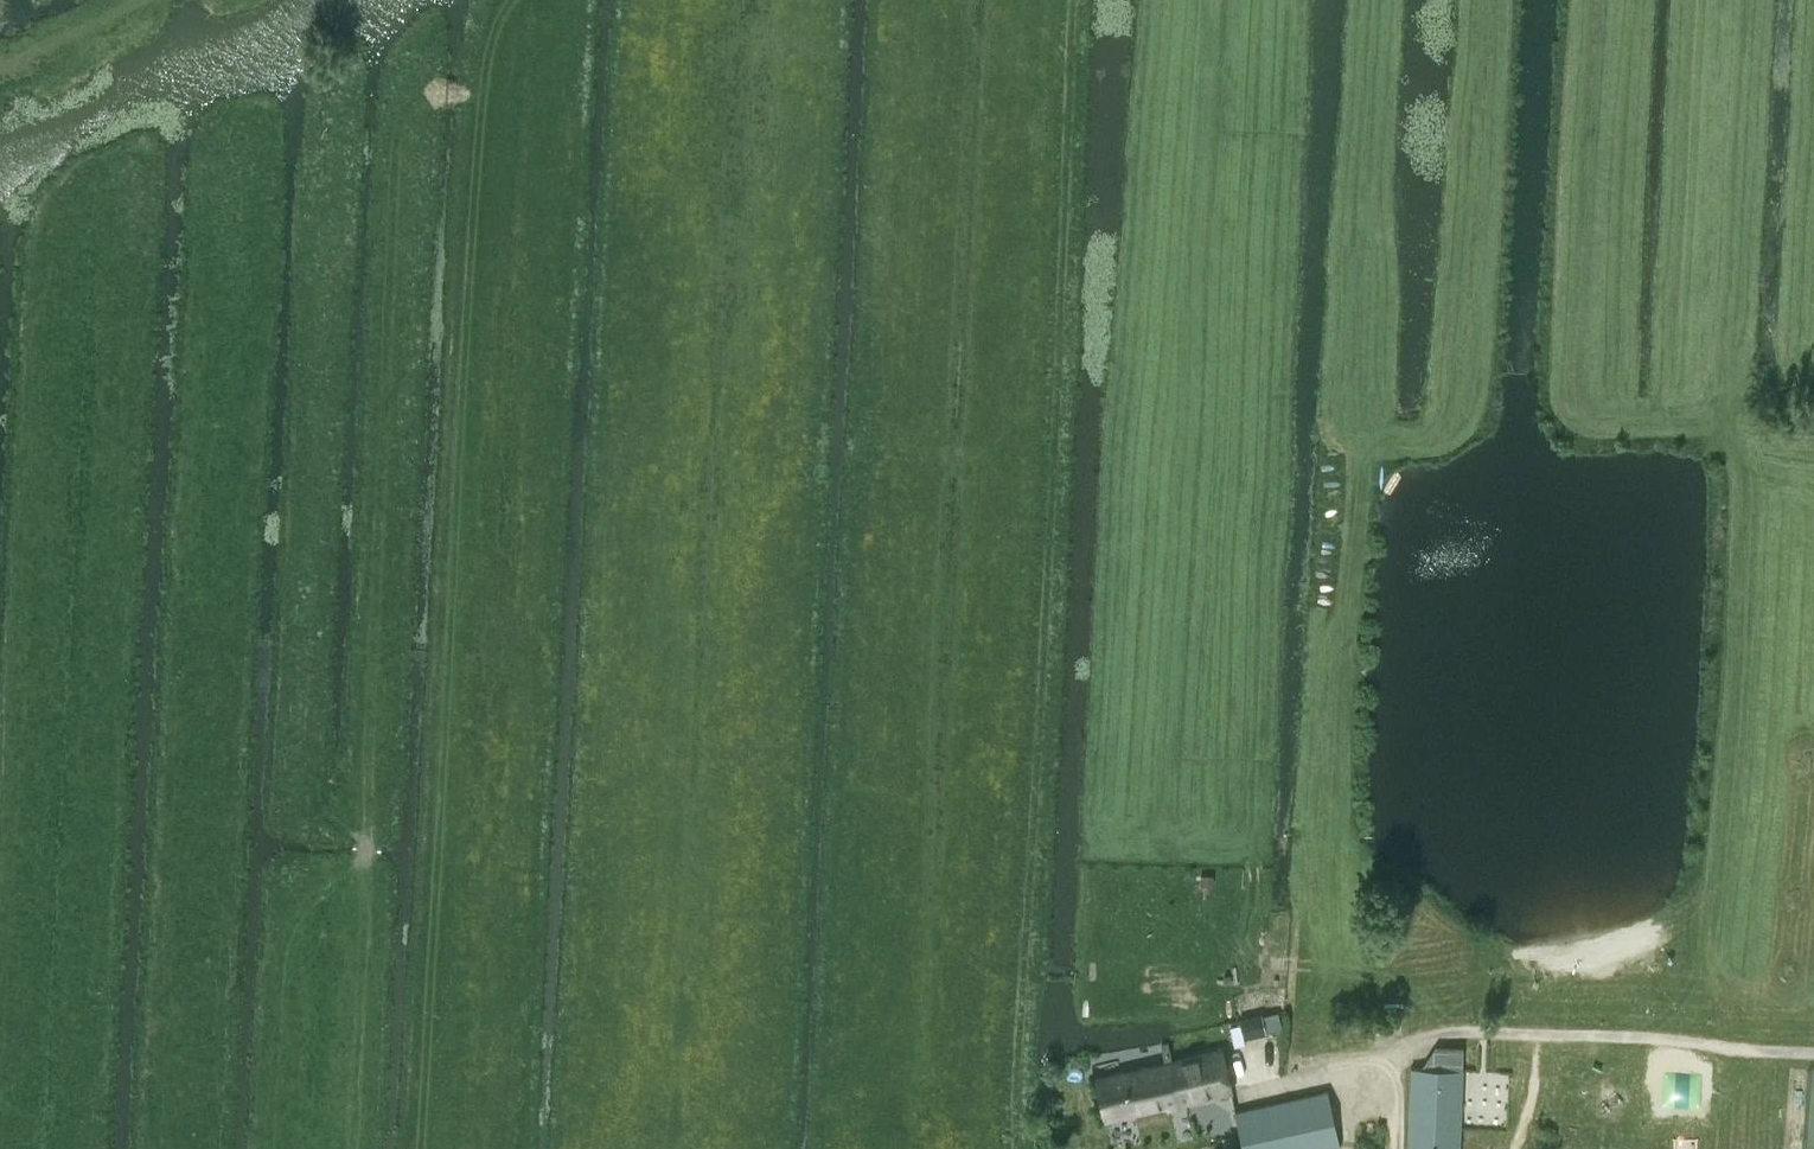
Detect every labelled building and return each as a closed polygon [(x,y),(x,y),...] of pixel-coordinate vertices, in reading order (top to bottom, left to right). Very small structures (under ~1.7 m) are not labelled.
[(1239,1019),(1243,1038),(1266,1033),(1262,1013),(1239,1019)] [(1171,1057),(1168,1046),(1167,1041),(1160,1043),(1161,1048),(1165,1065),(1098,1080),(1106,1118),(1231,1091),(1227,1045),(1171,1057)] [(1460,1077),(1461,1050),(1435,1049),(1422,1069),(1411,1069),(1408,1148),(1457,1148),(1460,1077)] [(1339,1147),(1326,1091),(1235,1112),(1243,1148),(1328,1148),(1339,1147)]
